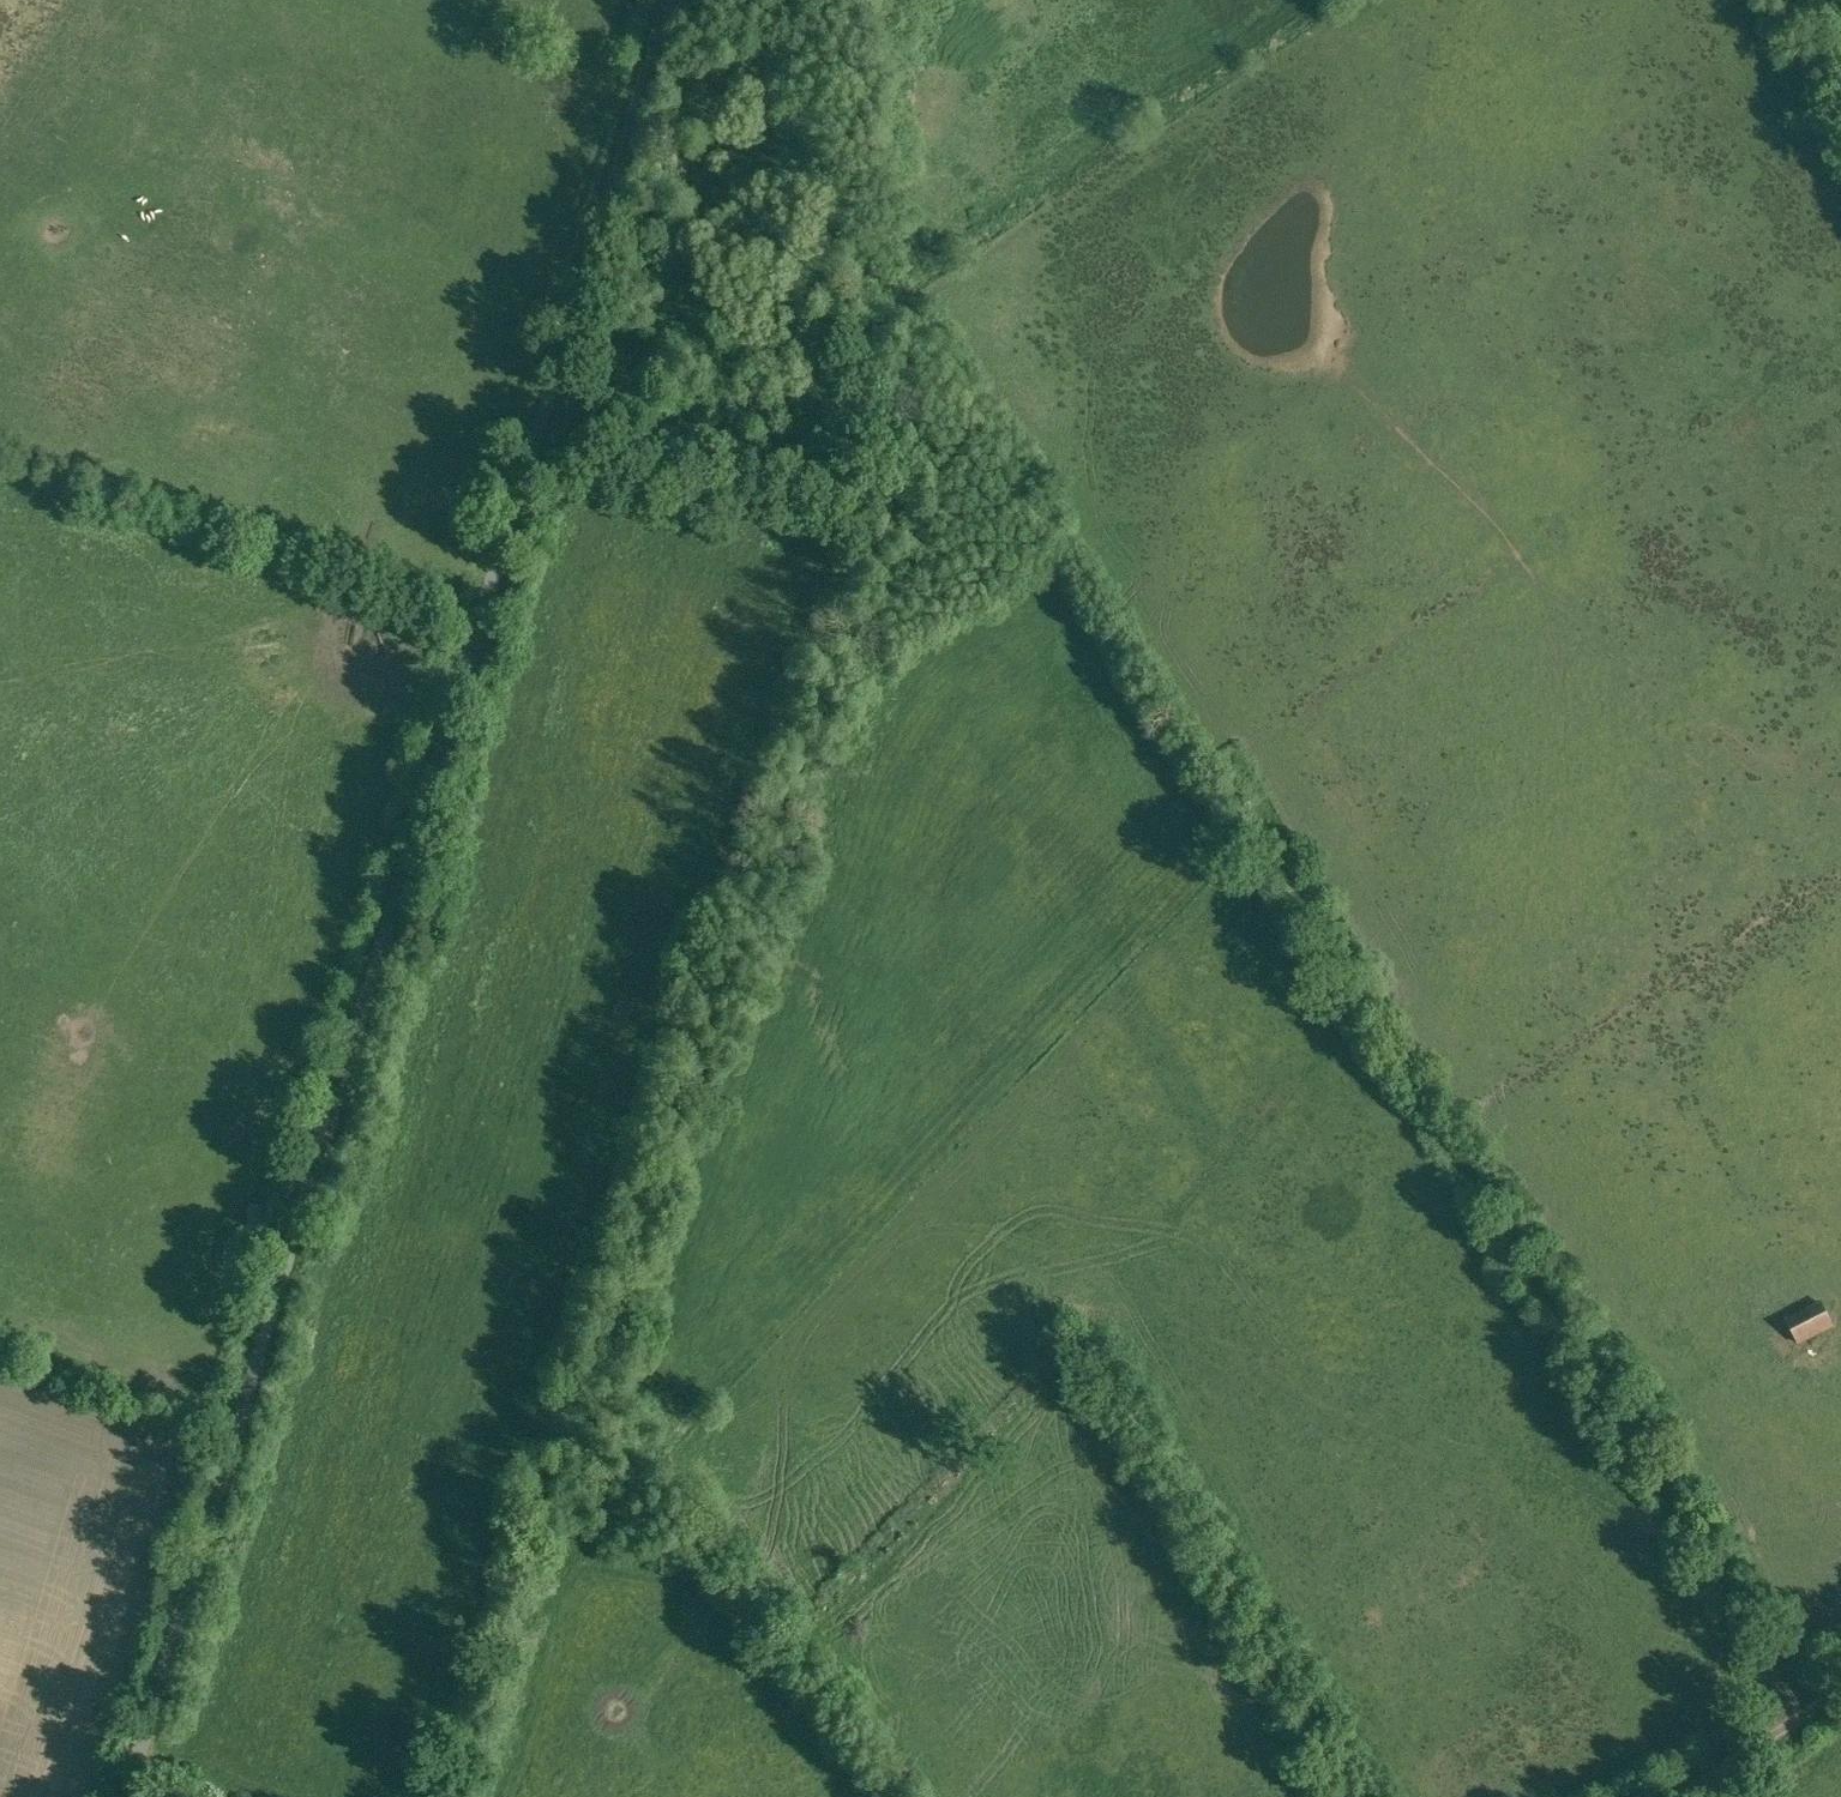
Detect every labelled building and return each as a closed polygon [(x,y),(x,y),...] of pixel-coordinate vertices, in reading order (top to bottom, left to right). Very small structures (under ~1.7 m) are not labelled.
[(1831,1324),(1820,1299),(1785,1315),(1796,1340),(1831,1324)]
